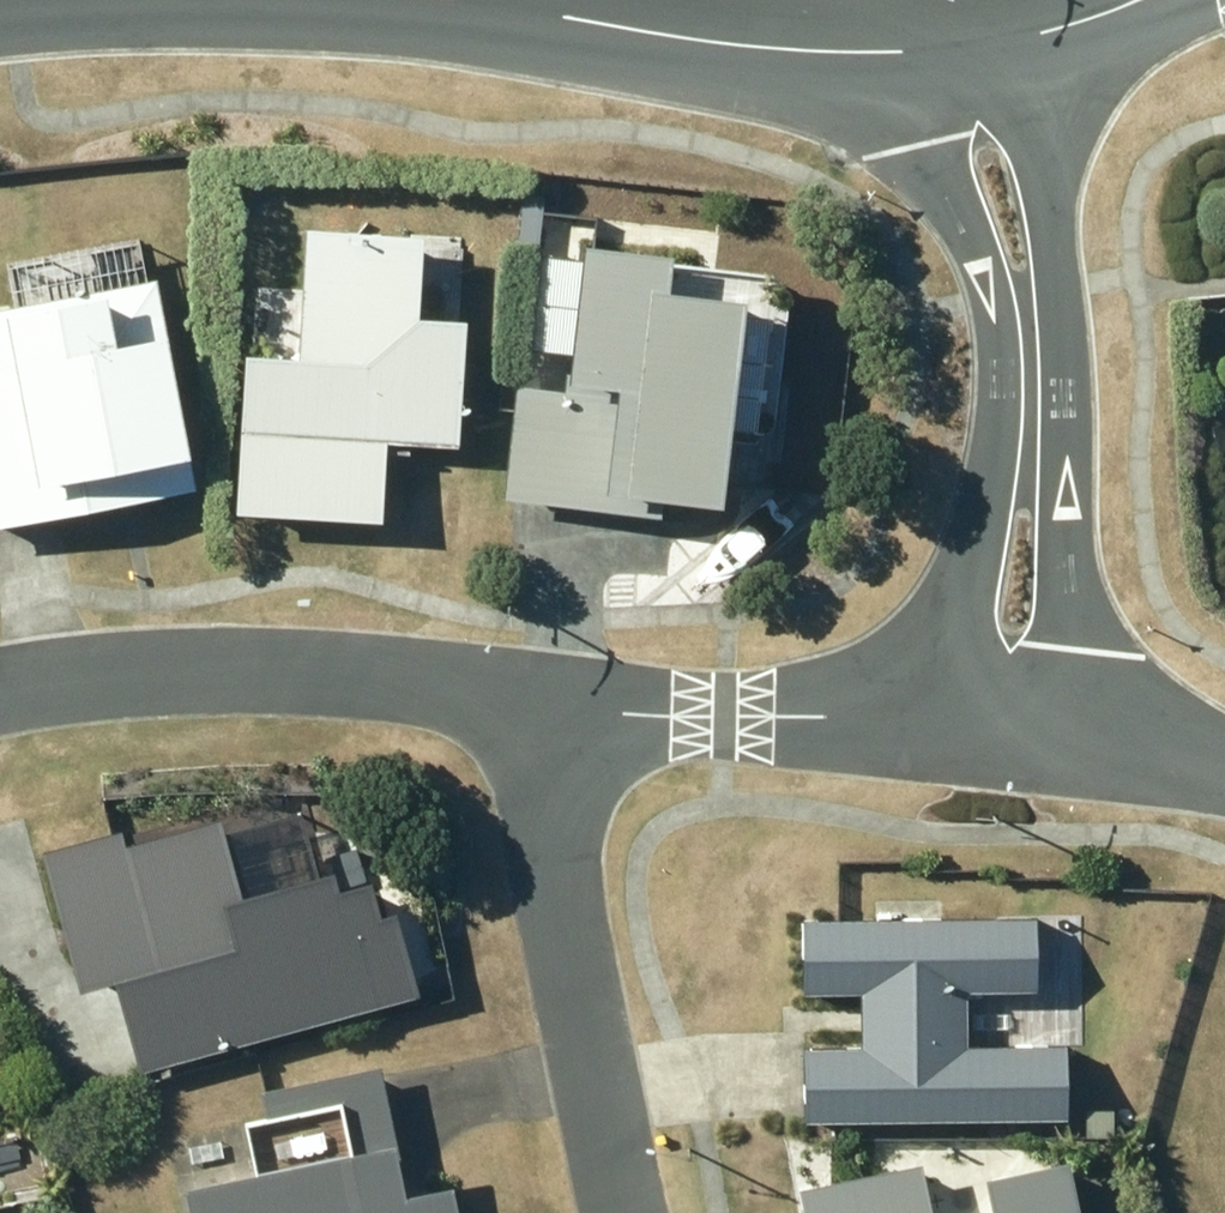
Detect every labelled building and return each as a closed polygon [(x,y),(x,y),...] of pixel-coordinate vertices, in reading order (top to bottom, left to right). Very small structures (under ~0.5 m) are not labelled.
[(251,365),(247,417),(448,429),(454,329),(400,325),(406,244),(377,242),(377,233),(348,231),(348,240),(317,239),(309,368),(251,365)] [(575,374),(619,379),(608,478),(724,491),(746,289),(670,280),(675,245),(591,235),(575,374)] [(211,482),(174,270),(0,300),(0,519),(211,482)] [(504,492),(597,502),(606,413),(556,408),(559,384),(516,380),(504,492)] [(247,441),(241,504),(369,512),(372,449),(247,441)] [(119,983),(140,1067),(437,996),(413,900),(395,904),(388,875),(352,883),(349,871),(252,894),(233,817),(135,841),(130,822),(52,841),(88,990),(119,983)] [(821,1046),(821,1115),(1076,1113),(1076,1035),(977,1035),(977,988),(1043,987),(1042,924),(819,925),(820,989),(873,989),(873,1046),(821,1046)] [(344,1109),(252,1129),(260,1164),(186,1179),(194,1212),(461,1212),(453,1175),(406,1186),(379,1060),(263,1084),(269,1113),(342,1098),(344,1109)] [(810,1212),(948,1212),(936,1153),(804,1180),(810,1212)] [(1079,1155),(992,1173),(1000,1212),(1091,1212),(1079,1155)]
